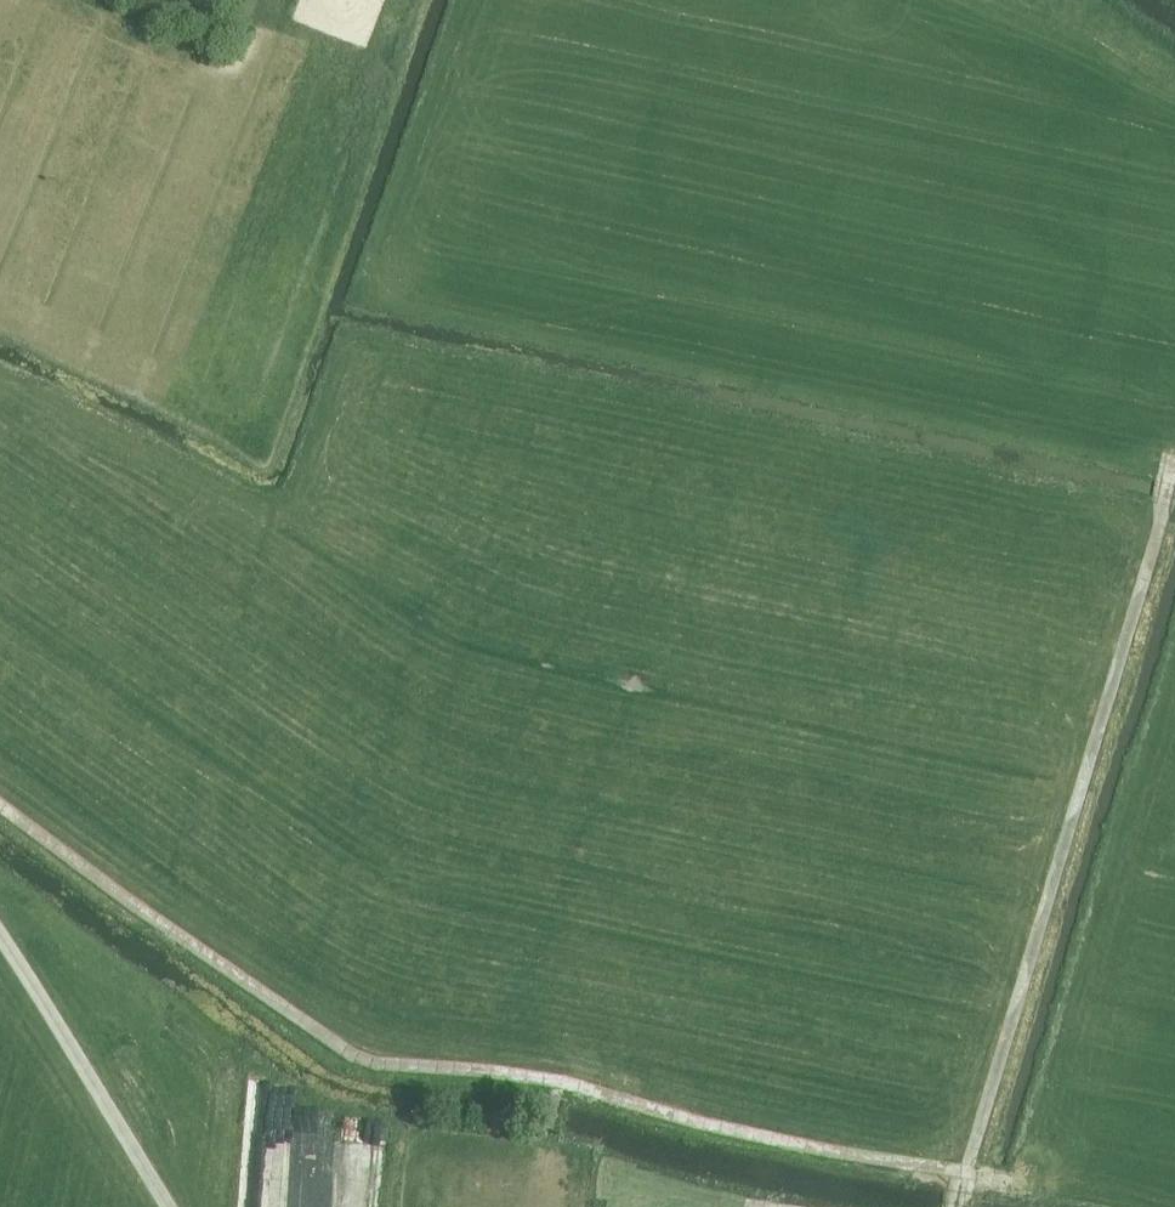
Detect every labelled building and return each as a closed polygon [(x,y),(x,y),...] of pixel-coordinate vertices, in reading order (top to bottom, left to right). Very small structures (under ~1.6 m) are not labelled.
[(223,14),(229,0),(191,0),(223,14)]
